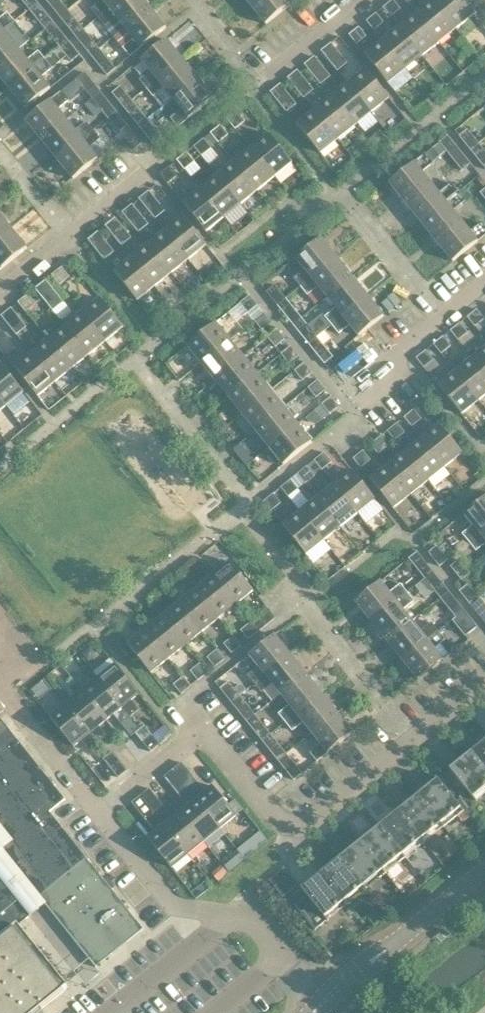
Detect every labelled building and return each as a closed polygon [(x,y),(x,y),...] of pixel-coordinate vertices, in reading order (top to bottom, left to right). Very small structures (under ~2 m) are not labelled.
[(36,0),(22,0),(29,8),(37,1),(36,0)] [(60,0),(46,0),(59,16),(68,9),(60,0)] [(91,8),(98,17),(119,0),(102,0),(91,8)] [(98,17),(105,25),(116,16),(125,27),(150,7),(144,0),(119,0),(98,17)] [(250,4),(266,24),(291,3),(288,0),(255,0),(250,4)] [(383,7),(391,16),(401,8),(394,0),(391,0),(383,7)] [(435,0),(432,0),(416,12),(439,41),(457,27),(435,0)] [(457,27),(474,13),(463,0),(435,0),(457,27)] [(37,1),(29,8),(44,28),(53,21),(37,1)] [(150,7),(125,27),(134,38),(122,47),(130,56),(166,27),(150,7)] [(84,29),(68,9),(59,16),(75,35),(84,29)] [(14,20),(7,12),(0,18),(0,31),(14,20)] [(384,22),(376,12),(366,20),(374,30),(384,22)] [(439,41),(416,12),(399,26),(422,55),(439,41)] [(0,31),(0,63),(19,48),(10,38),(21,29),(14,20),(0,31)] [(53,21),(44,28),(60,47),(68,40),(53,21)] [(359,26),(349,34),(357,44),(366,36),(359,26)] [(422,55),(399,26),(382,40),(405,69),(422,55)] [(99,48),(84,29),(75,35),(91,55),(99,48)] [(146,87),(182,58),(166,38),(141,59),(150,70),(140,79),(146,87)] [(79,54),(68,40),(60,47),(71,61),(79,54)] [(405,69),(382,40),(365,54),(388,82),(405,69)] [(331,42),(321,50),(337,70),(347,62),(331,42)] [(19,48),(0,63),(0,76),(9,88),(45,59),(38,50),(27,59),(19,48)] [(115,68),(99,48),(91,55),(107,74),(115,68)] [(45,59),(9,88),(25,108),(50,87),(41,76),(60,61),(53,53),(45,59)] [(330,76),(314,56),(305,64),(321,83),(330,76)] [(197,77),(182,58),(146,87),(153,96),(164,87),(173,98),(197,77)] [(389,97),(366,68),(349,82),(372,111),(389,97)] [(297,69),(288,77),(304,97),(313,89),(297,69)] [(92,98),(100,91),(84,71),(76,78),(92,98)] [(197,77),(173,98),(182,109),(171,118),(178,126),(214,97),(197,77)] [(372,111),(349,82),(331,96),(354,125),(372,111)] [(280,83),(270,91),(286,111),(296,103),(280,83)] [(124,106),(132,99),(121,85),(113,92),(124,106)] [(42,139),(66,119),(58,108),(69,99),(61,90),(26,119),(42,139)] [(116,111),(100,91),(92,98),(108,118),(116,111)] [(354,125),(331,96),(314,110),(337,139),(354,125)] [(132,99),(124,106),(139,125),(147,118),(132,99)] [(337,139),(314,110),(297,124),(320,153),(337,139)] [(127,125),(116,111),(108,118),(119,132),(127,125)] [(237,111),(228,119),(235,128),(245,120),(237,111)] [(147,118),(139,125),(155,145),(163,138),(147,118)] [(75,130),(66,119),(42,139),(57,158),(93,129),(86,121),(75,130)] [(228,134),(220,124),(211,132),(218,142),(228,134)] [(470,149),(478,142),(467,128),(459,135),(470,149)] [(100,138),(93,129),(57,158),(73,178),(98,158),(89,147),(100,138)] [(132,130),(124,137),(133,149),(142,142),(132,130)] [(292,162),(269,133),(251,147),(274,176),(292,162)] [(416,161),(416,160),(389,182),(401,196),(427,175),(423,170),(433,162),(432,162),(446,150),(451,156),(459,149),(447,135),(439,142),(425,153),(416,161)] [(211,147),(204,138),(194,146),(201,155),(211,147)] [(470,149),(484,167),(484,150),(478,142),(470,149)] [(274,176),(251,147),(234,161),(257,190),(274,176)] [(470,163),(459,149),(451,156),(462,170),(470,163)] [(187,151),(177,159),(185,169),(194,161),(187,151)] [(257,190),(234,161),(218,174),(241,203),(257,190)] [(177,175),(169,165),(160,173),(167,183),(177,175)] [(241,203),(218,174),(201,188),(224,217),(241,203)] [(438,187),(427,175),(401,196),(411,209),(438,187)] [(441,191),(438,187),(411,209),(421,221),(458,191),(452,183),(441,191)] [(224,217),(201,188),(183,202),(206,231),(224,217)] [(149,190),(139,198),(155,218),(165,210),(149,190)] [(458,191),(421,221),(431,234),(458,212),(454,208),(465,200),(458,191)] [(132,204),(122,212),(138,231),(148,223),(132,204)] [(468,225),(458,212),(431,234),(441,246),(468,225)] [(11,228),(0,214),(0,237),(11,228)] [(183,216),(165,230),(188,258),(206,244),(183,216)] [(131,237),(115,217),(105,225),(121,245),(131,237)] [(468,225),(441,246),(453,261),(479,239),(484,234),(484,227),(481,223),(472,230),(468,225)] [(0,237),(0,269),(27,247),(11,228),(0,237)] [(165,230),(148,244),(172,272),(188,258),(165,230)] [(98,231),(88,239),(104,259),(114,251),(98,231)] [(321,237),(296,257),(305,269),(294,277),(301,286),(337,257),(321,237)] [(148,244),(132,257),(155,285),(172,272),(148,244)] [(155,285),(132,257),(114,271),(137,300),(155,285)] [(337,257),(301,286),(308,294),(318,285),(327,296),(352,276),(337,257)] [(62,267),(52,274),(59,284),(69,276),(62,267)] [(352,276),(327,296),(336,307),(325,316),(332,324),(368,295),(352,276)] [(46,279),(45,280),(35,288),(56,314),(63,308),(60,304),(64,301),(46,279)] [(266,291),(277,305),(286,298),(275,284),(266,291)] [(35,303),(28,294),(18,301),(26,311),(35,303)] [(249,294),(240,302),(248,312),(257,304),(249,294)] [(368,295),(332,324),(339,333),(349,324),(359,335),(384,315),(368,295)] [(100,298),(82,312),(106,340),(123,326),(100,298)] [(290,303),(282,310),(293,324),(301,317),(290,303)] [(11,307),(1,315),(16,334),(26,326),(11,307)] [(484,318),(477,308),(467,316),(475,326),(484,318)] [(106,340),(82,312),(66,326),(89,354),(106,340)] [(271,322),(263,312),(254,319),(262,329),(271,322)] [(216,322),(187,345),(201,362),(230,339),(216,322)] [(297,329),(309,343),(317,336),(306,322),(297,329)] [(460,322),(450,330),(458,339),(468,331),(460,322)] [(89,354),(66,326),(49,339),(72,367),(89,354)] [(285,338),(277,329),(267,336),(275,346),(285,338)] [(443,335),(433,343),(441,353),(451,345),(443,335)] [(72,367),(49,339),(32,353),(55,381),(72,367)] [(230,339),(201,362),(215,379),(243,356),(230,339)] [(322,342),(313,349),(325,363),(333,356),(322,342)] [(298,355),(290,345),(281,353),(289,363),(298,355)] [(473,357),(484,372),(484,347),(473,357)] [(434,359),(426,349),(416,357),(424,367),(434,359)] [(32,353),(14,367),(37,395),(55,381),(32,353)] [(257,373),(243,356),(215,379),(228,396),(257,373)] [(456,371),(479,399),(484,394),(484,372),(473,357),(456,371)] [(312,372),(304,362),(295,370),(302,380),(312,372)] [(0,363),(0,399),(5,406),(23,391),(0,363)] [(456,371),(438,385),(461,413),(479,399),(456,371)] [(271,390),(257,373),(228,396),(242,413),(271,390)] [(325,389),(317,379),(308,387),(316,396),(325,389)] [(271,390),(242,413),(255,430),(284,407),(271,390)] [(331,396),(322,403),(313,410),(321,420),(339,406),(331,396)] [(298,424),(284,407),(255,430),(269,446),(298,424)] [(414,409),(404,417),(412,426),(421,418),(414,409)] [(405,432),(397,422),(387,430),(395,439),(405,432)] [(462,452),(439,423),(421,438),(445,466),(462,452)] [(298,424),(269,446),(283,464),(312,441),(298,424)] [(388,445),(380,436),(370,444),(378,453),(388,445)] [(445,466),(421,438),(405,451),(428,480),(445,466)] [(369,457),(363,450),(354,457),(360,464),(369,457)] [(405,451),(388,465),(411,493),(428,480),(405,451)] [(324,452),(314,460),(322,469),(332,461),(324,452)] [(315,475),(307,465),(297,473),(305,483),(315,475)] [(411,493),(388,465),(370,479),(393,508),(411,493)] [(352,469),(334,484),(357,512),(375,498),(352,469)] [(298,488),(290,479),(281,487),(288,496),(298,488)] [(334,484),(317,497),(340,526),(357,512),(334,484)] [(273,493),(263,501),(271,510),(281,502),(273,493)] [(464,513),(473,524),(462,533),(469,541),(484,529),(484,496),(464,513)] [(317,497),(301,511),(324,539),(340,526),(317,497)] [(324,539),(301,511),(283,525),(306,553),(324,539)] [(469,541),(476,550),(484,543),(484,529),(469,541)] [(439,566),(448,559),(436,545),(428,551),(439,566)] [(433,571),(417,551),(409,558),(425,578),(433,571)] [(459,559),(450,566),(461,579),(470,573),(459,559)] [(253,590),(230,561),(212,575),(235,604),(253,590)] [(448,591),(433,571),(425,578),(440,597),(448,591)] [(212,575),(196,589),(219,617),(235,604),(212,575)] [(380,581),(355,601),(371,621),(407,592),(400,583),(390,592),(380,581)] [(471,604),(479,597),(468,583),(459,590),(471,604)] [(196,589),(179,602),(202,631),(219,617),(196,589)] [(448,591),(440,597),(456,616),(463,610),(448,591)] [(414,600),(407,592),(371,621),(387,640),(412,620),(403,609),(414,600)] [(471,604),(484,622),(484,605),(479,597),(471,604)] [(202,631),(179,602),(162,616),(185,644),(202,631)] [(275,617),(268,608),(258,616),(266,625),(275,617)] [(456,616),(438,630),(402,659),(418,679),(454,650),(445,639),(458,629),(465,637),(477,627),(463,610),(456,616)] [(185,644),(162,616),(145,629),(168,658),(185,644)] [(412,620),(387,640),(402,659),(438,630),(432,622),(421,631),(412,620)] [(248,639),(258,631),(251,622),(241,629),(248,639)] [(145,629),(127,644),(150,672),(168,658),(145,629)] [(274,634),(249,654),(238,663),(254,683),(290,654),(274,634)] [(232,652),(241,645),(234,635),(224,643),(232,652)] [(215,666),(224,658),(217,649),(207,657),(215,666)] [(290,654),(254,683),(261,691),(272,683),(281,693),(306,673),(290,654)] [(139,693),(110,657),(93,671),(99,677),(130,716),(139,709),(131,700),(139,693)] [(198,680),(208,672),(200,662),(190,670),(198,680)] [(306,673),(281,693),(290,704),(279,713),(285,721),(321,692),(306,673)] [(181,693),(191,685),(183,676),(173,684),(181,693)] [(99,677),(83,690),(106,720),(114,714),(121,723),(130,716),(99,677)] [(228,681),(220,688),(231,701),(240,695),(228,681)] [(106,720),(83,690),(67,703),(97,742),(106,735),(99,726),(106,720)] [(321,692),(285,721),(292,730),(303,721),(312,732),(337,712),(321,692)] [(244,700),(236,707),(247,721),(255,714),(244,700)] [(67,703),(50,717),(74,746),(81,740),(89,749),(97,742),(67,703)] [(337,712),(312,732),(321,743),(310,752),(317,761),(353,732),(337,712)] [(251,726),(262,740),(271,733),(260,719),(251,726)] [(143,742),(152,734),(145,725),(135,732),(143,742)] [(160,743),(152,734),(143,742),(150,751),(160,743)] [(30,755),(15,735),(0,747),(0,779),(30,755)] [(267,746),(278,759),(286,753),(275,739),(267,746)] [(470,752),(484,771),(484,740),(470,752)] [(111,767),(120,760),(112,751),(103,758),(111,767)] [(470,752),(450,768),(473,797),(484,787),(484,771),(470,752)] [(30,755),(0,779),(0,804),(43,770),(30,755)] [(291,759),(283,765),(294,779),(302,773),(291,759)] [(127,769),(120,760),(111,767),(118,777),(127,769)] [(205,791),(181,762),(172,769),(220,828),(236,814),(213,785),(205,791)] [(220,828),(172,769),(164,776),(188,806),(180,812),(203,841),(220,828)] [(0,804),(0,815),(7,824),(55,785),(43,770),(0,804)] [(438,778),(418,794),(441,822),(461,807),(438,778)] [(65,799),(55,785),(7,824),(29,852),(62,826),(50,811),(65,799)] [(149,788),(140,795),(188,854),(203,841),(180,812),(173,817),(149,788)] [(441,822),(418,794),(398,810),(422,838),(441,822)] [(140,795),(132,802),(156,831),(148,838),(171,867),(188,854),(140,795)] [(398,810),(379,825),(402,854),(422,838),(398,810)] [(379,825),(360,841),(383,870),(402,854),(379,825)] [(62,826),(29,852),(14,864),(40,896),(87,858),(62,826)] [(360,841),(341,856),(364,885),(383,870),(360,841)] [(341,856),(321,872),(344,901),(364,885),(341,856)] [(87,858),(40,896),(45,904),(46,903),(96,967),(144,928),(103,878),(87,858)] [(302,888),(309,896),(296,906),(310,923),(322,913),(325,916),(344,901),(321,872),(302,888)] [(19,899),(0,875),(0,914),(19,899)] [(64,990),(66,988),(16,926),(0,939),(0,1012),(36,1012),(64,990)]
